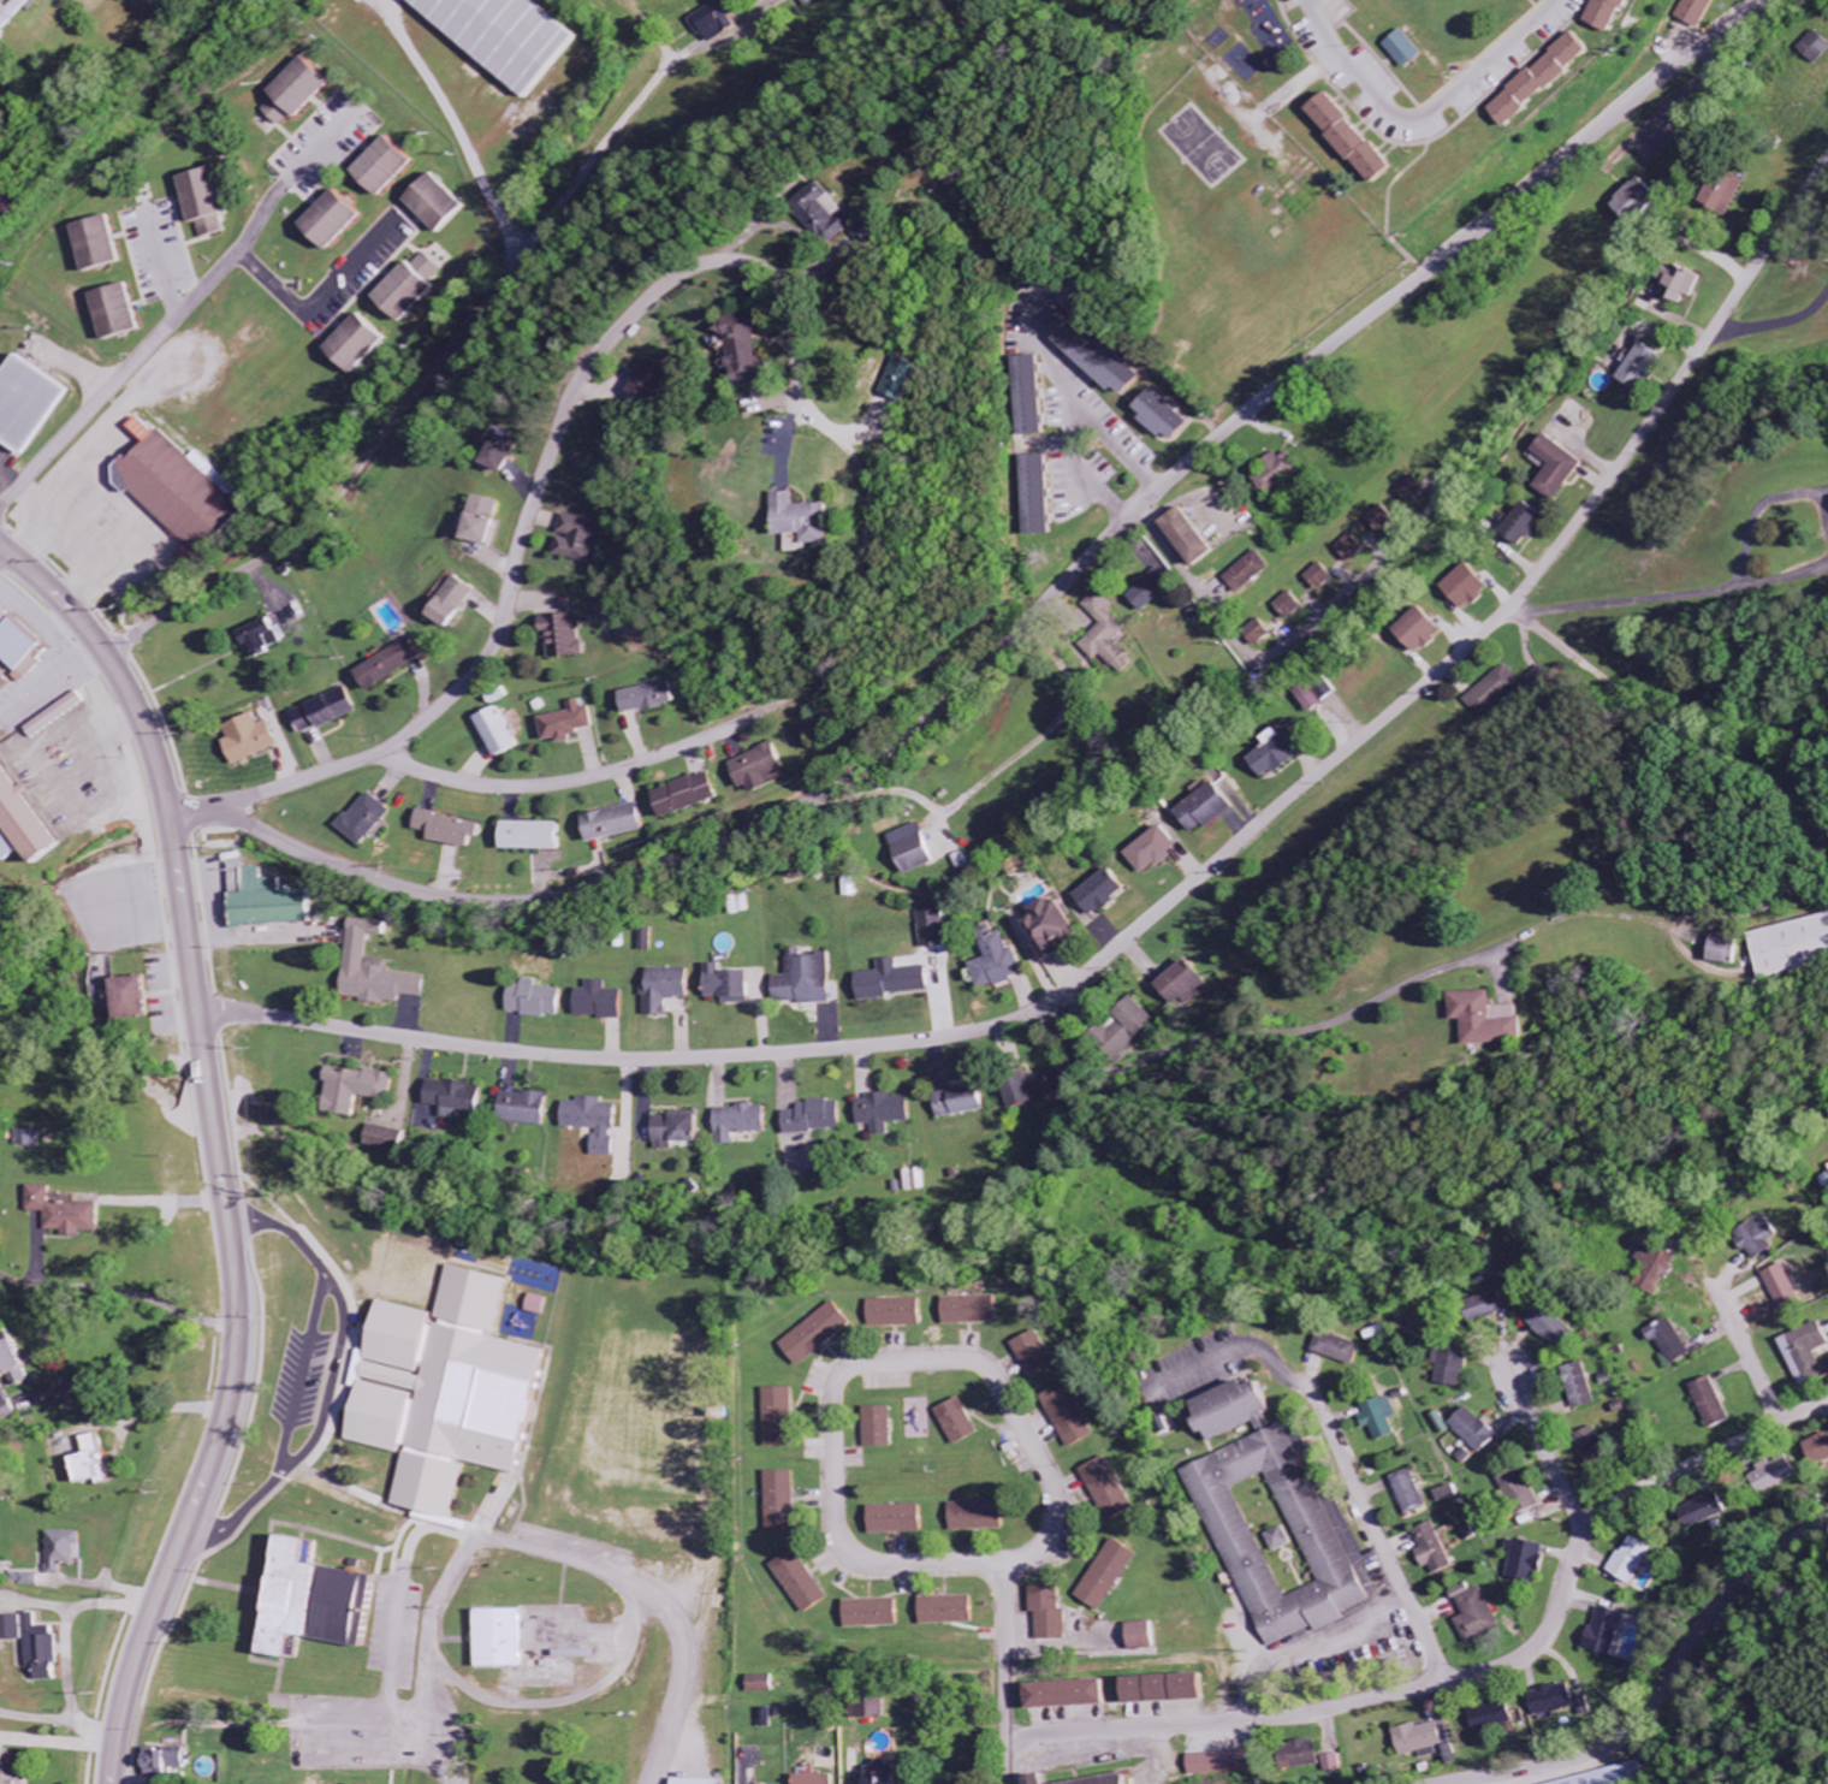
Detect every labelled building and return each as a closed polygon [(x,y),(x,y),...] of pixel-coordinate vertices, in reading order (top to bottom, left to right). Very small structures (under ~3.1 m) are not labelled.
[(9,6),(0,16),(0,24),(10,33),(39,0),(22,0),(14,10),(9,6)] [(541,0),(414,0),(412,3),(539,103),(590,39),(541,0)] [(1585,23),(1612,35),(1626,0),(1595,0),(1585,23)] [(1699,30),(1713,0),(1683,0),(1675,18),(1699,30)] [(711,33),(717,44),(741,30),(725,2),(696,18),(706,36),(711,33)] [(1380,43),(1398,70),(1418,56),(1400,30),(1380,43)] [(1827,50),(1827,44),(1813,31),(1796,51),(1815,66),(1827,50)] [(1587,50),(1569,32),(1488,111),(1506,129),(1587,50)] [(310,57),(275,97),(277,99),(267,111),(286,127),(297,114),(305,122),(339,83),(310,57)] [(1320,93),(1301,111),(1368,185),(1387,167),(1320,93)] [(236,215),(222,169),(187,180),(207,241),(232,234),(227,218),(236,215)] [(1728,219),(1742,184),(1711,171),(1696,207),(1728,219)] [(452,236),(478,210),(440,173),(414,200),(452,236)] [(770,202),(800,247),(831,227),(801,181),(770,202)] [(1653,204),(1639,181),(1609,200),(1624,223),(1653,204)] [(309,229),(330,249),(333,245),(340,253),(373,217),(345,190),(309,229)] [(83,227),(92,274),(130,266),(120,219),(83,227)] [(387,299),(414,324),(447,289),(440,282),(451,270),(431,251),(387,299)] [(1651,291),(1677,308),(1685,296),(1689,298),(1700,282),(1671,262),(1651,291)] [(102,296),(115,344),(152,334),(139,286),(102,296)] [(1108,392),(1111,389),(1120,397),(1138,378),(1062,308),(1042,330),(1108,392)] [(751,382),(742,335),(744,335),(740,312),(700,319),(704,338),(709,337),(719,389),(751,382)] [(399,340),(370,314),(337,350),(366,377),(399,340)] [(1661,359),(1639,344),(1616,379),(1638,394),(1661,359)] [(36,455),(76,387),(18,352),(0,382),(0,434),(36,455)] [(1015,357),(1013,436),(1040,437),(1041,358),(1015,357)] [(899,366),(877,358),(863,393),(884,402),(899,366)] [(625,393),(645,405),(664,371),(644,359),(625,393)] [(1129,409),(1165,444),(1185,424),(1149,389),(1129,409)] [(207,557),(258,503),(204,452),(198,458),(166,428),(163,432),(147,417),(137,428),(149,440),(118,473),(207,557)] [(514,472),(526,444),(505,435),(493,464),(514,472)] [(1582,464),(1542,435),(1530,451),(1549,465),(1532,488),(1554,503),(1582,464)] [(1252,480),(1265,497),(1300,470),(1285,450),(1266,464),(1269,467),(1252,480)] [(1021,537),(1048,536),(1044,457),(1017,458),(1021,537)] [(806,544),(804,505),(772,506),(771,493),(750,494),(751,537),(779,536),(779,539),(767,539),(767,554),(788,553),(788,545),(806,544)] [(506,500),(480,496),(472,541),(498,545),(506,500)] [(1499,536),(1519,549),(1541,514),(1521,501),(1499,536)] [(1366,518),(1376,533),(1392,522),(1382,507),(1366,518)] [(1208,552),(1175,508),(1155,524),(1187,568),(1208,552)] [(603,524),(568,515),(563,536),(564,536),(560,555),(594,563),(603,524)] [(1348,564),(1365,549),(1351,535),(1335,550),(1348,564)] [(1222,580),(1237,596),(1269,567),(1254,551),(1222,580)] [(1334,579),(1321,564),(1305,578),(1318,593),(1334,579)] [(1487,590),(1465,565),(1439,588),(1461,613),(1487,590)] [(1141,613),(1171,585),(1155,569),(1126,597),(1141,613)] [(438,617),(460,628),(482,588),(460,576),(438,617)] [(1303,607),(1290,592),(1274,606),(1287,621),(1303,607)] [(24,674),(50,646),(0,598),(0,652),(24,674)] [(1410,656),(1438,635),(1418,608),(1389,629),(1410,656)] [(589,656),(585,613),(553,616),(558,660),(589,656)] [(1120,677),(1133,664),(1113,643),(1126,631),(1111,615),(1078,644),(1095,662),(1101,657),(1120,677)] [(292,643),(279,617),(243,634),(256,660),(292,643)] [(1242,634),(1255,649),(1271,634),(1258,620),(1242,634)] [(364,672),(377,692),(429,658),(416,637),(364,672)] [(1462,700),(1479,721),(1522,686),(1505,665),(1462,700)] [(2,668),(0,670),(0,700),(17,684),(2,668)] [(1335,694),(1327,679),(1312,688),(1321,703),(1335,694)] [(633,715),(680,705),(675,682),(628,692),(633,715)] [(1293,694),(1307,714),(1319,705),(1305,686),(1293,694)] [(363,714),(354,689),(298,710),(307,735),(363,714)] [(49,730),(93,704),(87,694),(43,719),(49,730)] [(546,717),(550,741),(565,739),(565,743),(576,741),(575,732),(593,730),(589,700),(573,702),(574,712),(546,717)] [(482,717),(500,759),(524,749),(506,707),(482,717)] [(285,748),(276,721),(264,725),(261,715),(232,726),(236,740),(232,741),(241,764),(285,748)] [(1264,748),(1245,760),(1260,782),(1300,755),(1283,730),(1276,735),(1272,729),(1258,739),(1264,748)] [(37,791),(36,792),(1,742),(0,742),(0,827),(12,819),(17,827),(7,834),(15,845),(22,840),(23,841),(21,843),(24,848),(22,850),(25,855),(36,848),(48,865),(76,846),(37,791)] [(762,795),(781,787),(777,778),(795,771),(783,742),(740,761),(751,789),(758,786),(762,795)] [(664,789),(672,817),(728,800),(720,773),(664,789)] [(1205,831),(1232,811),(1212,783),(1173,812),(1190,835),(1202,826),(1205,831)] [(346,827),(370,846),(399,811),(375,792),(346,827)] [(591,815),(597,842),(649,831),(644,804),(591,815)] [(436,842),(479,850),(484,823),(424,812),(421,830),(438,833),(436,842)] [(566,823),(510,822),(509,850),(566,851),(566,823)] [(892,835),(906,876),(941,864),(927,823),(892,835)] [(1178,847),(1158,825),(1124,856),(1144,878),(1178,847)] [(319,891),(289,892),(288,878),(270,879),(270,868),(254,869),(255,894),(238,895),(239,927),(321,924),(319,891)] [(1080,891),(1099,914),(1126,892),(1108,869),(1080,891)] [(1031,923),(1045,954),(1051,951),(1056,963),(1074,955),(1070,946),(1086,938),(1067,897),(1035,911),(1039,919),(1031,923)] [(927,948),(950,947),(949,907),(925,908),(927,948)] [(1827,964),(1827,960),(1826,951),(1827,951),(1827,915),(1744,931),(1753,978),(1827,964)] [(433,976),(391,972),(392,961),(372,959),(374,935),(391,936),(392,924),(356,921),(349,1000),(406,1004),(406,996),(431,998),(433,976)] [(1029,977),(1019,947),(1013,949),(1008,933),(987,940),(993,959),(976,964),(985,991),(1029,977)] [(1736,941),(1706,938),(1704,963),(1734,966),(1736,941)] [(781,976),(782,1005),(838,1002),(835,955),(805,957),(805,949),(792,950),(794,976),(781,976)] [(936,991),(933,966),(904,970),(903,959),(885,961),(886,971),(864,974),(867,999),(936,991)] [(758,1004),(757,972),(728,973),(727,965),(711,965),(711,998),(729,998),(730,1005),(758,1004)] [(1186,1007),(1208,986),(1188,965),(1166,985),(1186,1007)] [(651,1016),(672,1016),(672,1000),(696,1000),(696,969),(656,969),(656,985),(650,985),(651,1016)] [(157,978),(122,979),(124,1020),(158,1019),(157,978)] [(568,990),(542,987),(543,984),(519,980),(515,1013),(564,1020),(568,990)] [(612,990),(612,981),(594,981),(594,989),(584,989),(583,1018),(629,1019),(630,991),(612,990)] [(1518,1044),(1517,1007),(1491,1008),(1490,992),(1450,994),(1451,1022),(1461,1021),(1463,1046),(1518,1044)] [(1144,1035),(1160,1025),(1146,1004),(1106,1031),(1125,1059),(1148,1043),(1144,1035)] [(362,1117),(365,1097),(397,1102),(401,1076),(336,1067),(332,1097),(340,1098),(338,1113),(362,1117)] [(1073,1091),(1064,1069),(1014,1089),(1023,1111),(1073,1091)] [(450,1119),(466,1121),(467,1115),(487,1118),(491,1090),(477,1088),(477,1084),(436,1079),(432,1105),(451,1108),(450,1119)] [(946,1117),(991,1112),(988,1086),(943,1092),(946,1117)] [(510,1092),(509,1123),(554,1124),(555,1094),(510,1092)] [(916,1122),(914,1097),(895,1099),(895,1095),(863,1098),(865,1126),(878,1125),(879,1137),(894,1136),(893,1124),(916,1122)] [(571,1128),(603,1130),(601,1156),(620,1157),(622,1131),(624,1131),(625,1106),(610,1105),(610,1099),(586,1098),(585,1104),(573,1103),(571,1128)] [(845,1101),(804,1103),(805,1112),(791,1113),(792,1134),(847,1131),(845,1101)] [(773,1132),(772,1106),(723,1108),(725,1145),(739,1145),(738,1134),(773,1132)] [(665,1151),(682,1150),(682,1143),(709,1142),(708,1115),(664,1117),(665,1151)] [(408,1154),(411,1131),(375,1127),(372,1150),(408,1154)] [(617,1199),(633,1199),(632,1182),(617,1182),(617,1199)] [(51,1232),(68,1232),(68,1237),(87,1238),(87,1233),(105,1233),(106,1204),(56,1203),(56,1187),(33,1187),(33,1213),(51,1213),(51,1232)] [(1772,1250),(1768,1240),(1775,1237),(1765,1217),(1735,1231),(1749,1261),(1772,1250)] [(1667,1282),(1680,1255),(1645,1239),(1635,1261),(1648,1267),(1646,1272),(1667,1282)] [(1783,1308),(1799,1299),(1781,1264),(1765,1273),(1783,1308)] [(557,1350),(503,1339),(515,1278),(455,1266),(444,1319),(439,1323),(441,1313),(389,1302),(384,1330),(373,1342),(372,1346),(362,1357),(356,1389),(365,1390),(354,1444),(404,1454),(398,1507),(458,1518),(468,1468),(527,1476),(536,1432),(542,1425),(557,1350)] [(1491,1319),(1512,1311),(1504,1291),(1483,1298),(1491,1319)] [(551,1317),(554,1299),(536,1296),(533,1314),(551,1317)] [(951,1326),(1004,1324),(1004,1297),(948,1298),(948,1316),(951,1316),(951,1326)] [(926,1299),(875,1301),(876,1329),(927,1327),(926,1299)] [(803,1367),(859,1325),(842,1301),(786,1343),(803,1367)] [(1576,1336),(1547,1305),(1531,1319),(1561,1351),(1576,1336)] [(1643,1335),(1649,1344),(1654,1340),(1670,1367),(1690,1355),(1668,1320),(1643,1335)] [(1782,1338),(1801,1387),(1824,1378),(1814,1352),(1827,1347),(1818,1324),(1782,1338)] [(1021,1342),(1037,1380),(1061,1370),(1046,1332),(1021,1342)] [(1364,1344),(1322,1333),(1317,1354),(1358,1366),(1364,1344)] [(33,1381),(28,1369),(33,1367),(21,1339),(2,1348),(20,1387),(33,1381)] [(1466,1388),(1471,1348),(1445,1345),(1440,1385),(1466,1388)] [(1598,1399),(1589,1363),(1569,1369),(1578,1404),(1598,1399)] [(1706,1431),(1728,1422),(1711,1379),(1689,1387),(1706,1431)] [(1197,1468),(1271,1649),(1320,1630),(1321,1634),(1352,1621),(1348,1613),(1373,1604),(1300,1424),(1285,1430),(1279,1415),(1289,1411),(1277,1381),(1261,1388),(1258,1381),(1207,1402),(1223,1443),(1269,1424),(1275,1437),(1197,1468)] [(1100,1437),(1073,1386),(1048,1399),(1076,1450),(1100,1437)] [(771,1449),(799,1448),(798,1389),(770,1389),(771,1449)] [(943,1411),(961,1448),(986,1436),(968,1399),(943,1411)] [(1371,1407),(1373,1415),(1367,1417),(1371,1429),(1378,1427),(1383,1442),(1402,1436),(1397,1419),(1404,1417),(1398,1399),(1371,1407)] [(1483,1454),(1503,1437),(1475,1407),(1456,1424),(1483,1454)] [(897,1408),(871,1408),(872,1449),(898,1448),(897,1408)] [(1827,1461),(1827,1434),(1803,1446),(1813,1468),(1827,1461)] [(117,1480),(110,1435),(86,1439),(90,1458),(73,1460),(78,1487),(117,1480)] [(1616,1469),(1610,1441),(1591,1444),(1596,1473),(1616,1469)] [(1763,1495),(1797,1475),(1786,1456),(1772,1465),(1770,1462),(1751,1474),(1763,1495)] [(1113,1522),(1138,1511),(1114,1458),(1089,1470),(1113,1522)] [(1535,1492),(1525,1467),(1503,1476),(1513,1500),(1535,1492)] [(1432,1509),(1421,1470),(1400,1476),(1411,1515),(1432,1509)] [(799,1473),(771,1473),(772,1532),(800,1532),(799,1473)] [(1464,1497),(1461,1485),(1442,1491),(1445,1502),(1464,1497)] [(1732,1513),(1724,1494),(1695,1505),(1703,1525),(1732,1513)] [(1011,1530),(1010,1503),(958,1504),(959,1532),(1011,1530)] [(929,1505),(872,1507),(873,1535),(929,1533),(929,1505)] [(1428,1549),(1423,1551),(1430,1569),(1435,1567),(1439,1576),(1459,1568),(1440,1524),(1421,1532),(1428,1549)] [(86,1533),(53,1532),(52,1576),(66,1576),(67,1563),(80,1564),(80,1547),(86,1547),(86,1533)] [(1658,1549),(1637,1535),(1614,1572),(1635,1585),(1658,1549)] [(323,1541),(294,1537),(277,1655),(303,1659),(306,1638),(376,1648),(387,1576),(319,1566),(323,1541)] [(1081,1596),(1105,1612),(1144,1554),(1120,1538),(1081,1596)] [(1552,1546),(1522,1540),(1513,1578),(1543,1585),(1552,1546)] [(776,1567),(808,1616),(833,1599),(801,1550),(776,1567)] [(43,1575),(20,1574),(19,1586),(42,1587),(43,1575)] [(1462,1621),(1472,1644),(1507,1630),(1489,1587),(1478,1592),(1475,1585),(1460,1592),(1471,1617),(1462,1621)] [(1036,1588),(1036,1614),(1041,1614),(1041,1641),(1072,1641),(1071,1611),(1066,1611),(1065,1588),(1036,1588)] [(979,1624),(978,1596),(925,1598),(927,1627),(979,1624)] [(852,1629),(903,1627),(902,1599),(851,1601),(852,1629)] [(1592,1651),(1616,1657),(1627,1613),(1603,1607),(1592,1651)] [(480,1669),(529,1669),(528,1611),(479,1611),(480,1669)] [(29,1614),(31,1671),(42,1670),(42,1682),(64,1681),(62,1627),(42,1628),(41,1614),(29,1614)] [(27,1641),(26,1616),(0,1617),(1,1642),(27,1641)] [(1161,1648),(1158,1621),(1132,1625),(1136,1652),(1161,1648)] [(1217,1701),(1216,1676),(1129,1679),(1131,1705),(1217,1701)] [(777,1677),(752,1677),(753,1693),(777,1693),(777,1677)] [(1117,1707),(1116,1682),(1033,1685),(1033,1710),(1117,1707)] [(1557,1713),(1580,1708),(1582,1718),(1595,1716),(1592,1698),(1579,1700),(1576,1685),(1536,1692),(1541,1721),(1558,1717),(1557,1713)] [(891,1702),(868,1701),(867,1719),(890,1719),(891,1702)] [(1520,1724),(1515,1702),(1477,1711),(1482,1732),(1520,1724)] [(1406,1757),(1450,1746),(1444,1721),(1400,1731),(1406,1757)] [(1323,1742),(1291,1743),(1291,1768),(1324,1768),(1323,1742)] [(1456,1766),(1455,1747),(1443,1748),(1443,1766),(1456,1766)] [(152,1751),(153,1779),(172,1778),(172,1775),(193,1775),(192,1749),(152,1751)] [(1193,1775),(1261,1773),(1260,1753),(1192,1755),(1193,1775)] [(19,1765),(19,1754),(0,1754),(0,1783),(30,1783),(30,1765),(19,1765)] [(1325,1757),(1326,1773),(1344,1772),(1343,1756),(1325,1757)] [(876,1783),(906,1783),(905,1767),(875,1768),(876,1783)] [(1056,1776),(1040,1778),(1041,1783),(1057,1783),(1056,1776)]
